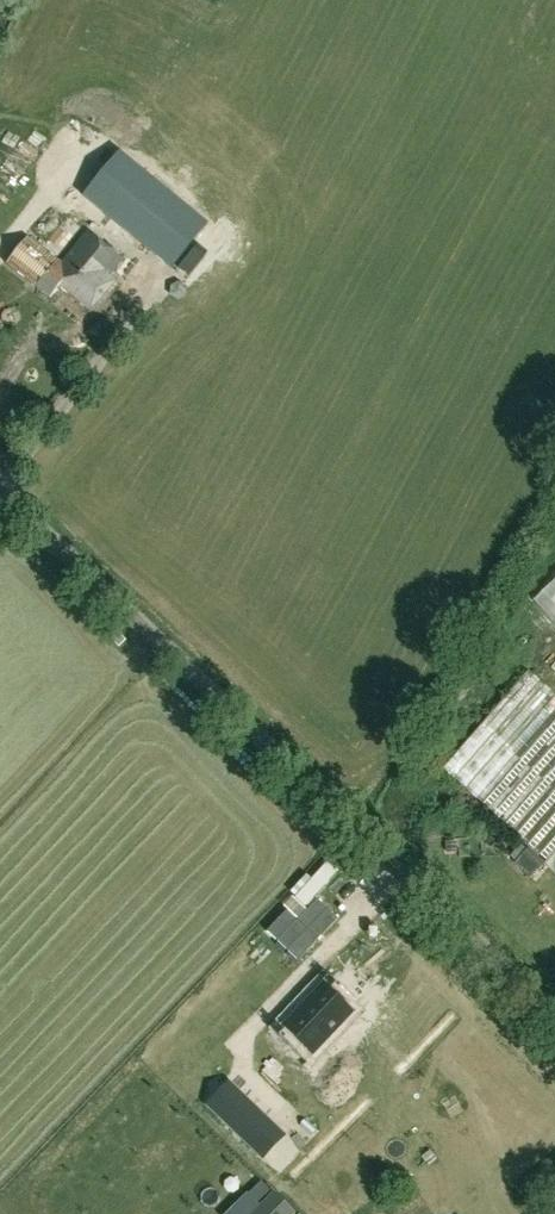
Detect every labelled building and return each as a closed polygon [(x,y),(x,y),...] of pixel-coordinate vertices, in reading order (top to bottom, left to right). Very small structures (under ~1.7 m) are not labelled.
[(208,224),(120,152),(84,196),(172,268),(208,224)] [(62,245),(75,226),(65,219),(51,237),(62,245)] [(100,284),(121,257),(85,230),(61,263),(26,237),(5,265),(50,299),(59,287),(91,311),(107,290),(100,284)] [(535,601),(554,621),(554,582),(535,601)] [(554,849),(554,695),(528,671),(442,768),(545,860),(554,849)] [(527,849),(520,844),(509,856),(516,862),(514,864),(531,878),(544,862),(528,848),(527,849)] [(312,1053),(351,1012),(324,986),(284,1027),(312,1053)] [(228,1083),(208,1104),(219,1114),(254,1147),(264,1157),(284,1136),(273,1126),(239,1093),(228,1083)] [(276,1193),(275,1194),(261,1207),(254,1213),(295,1213),(296,1213),(276,1193)]
